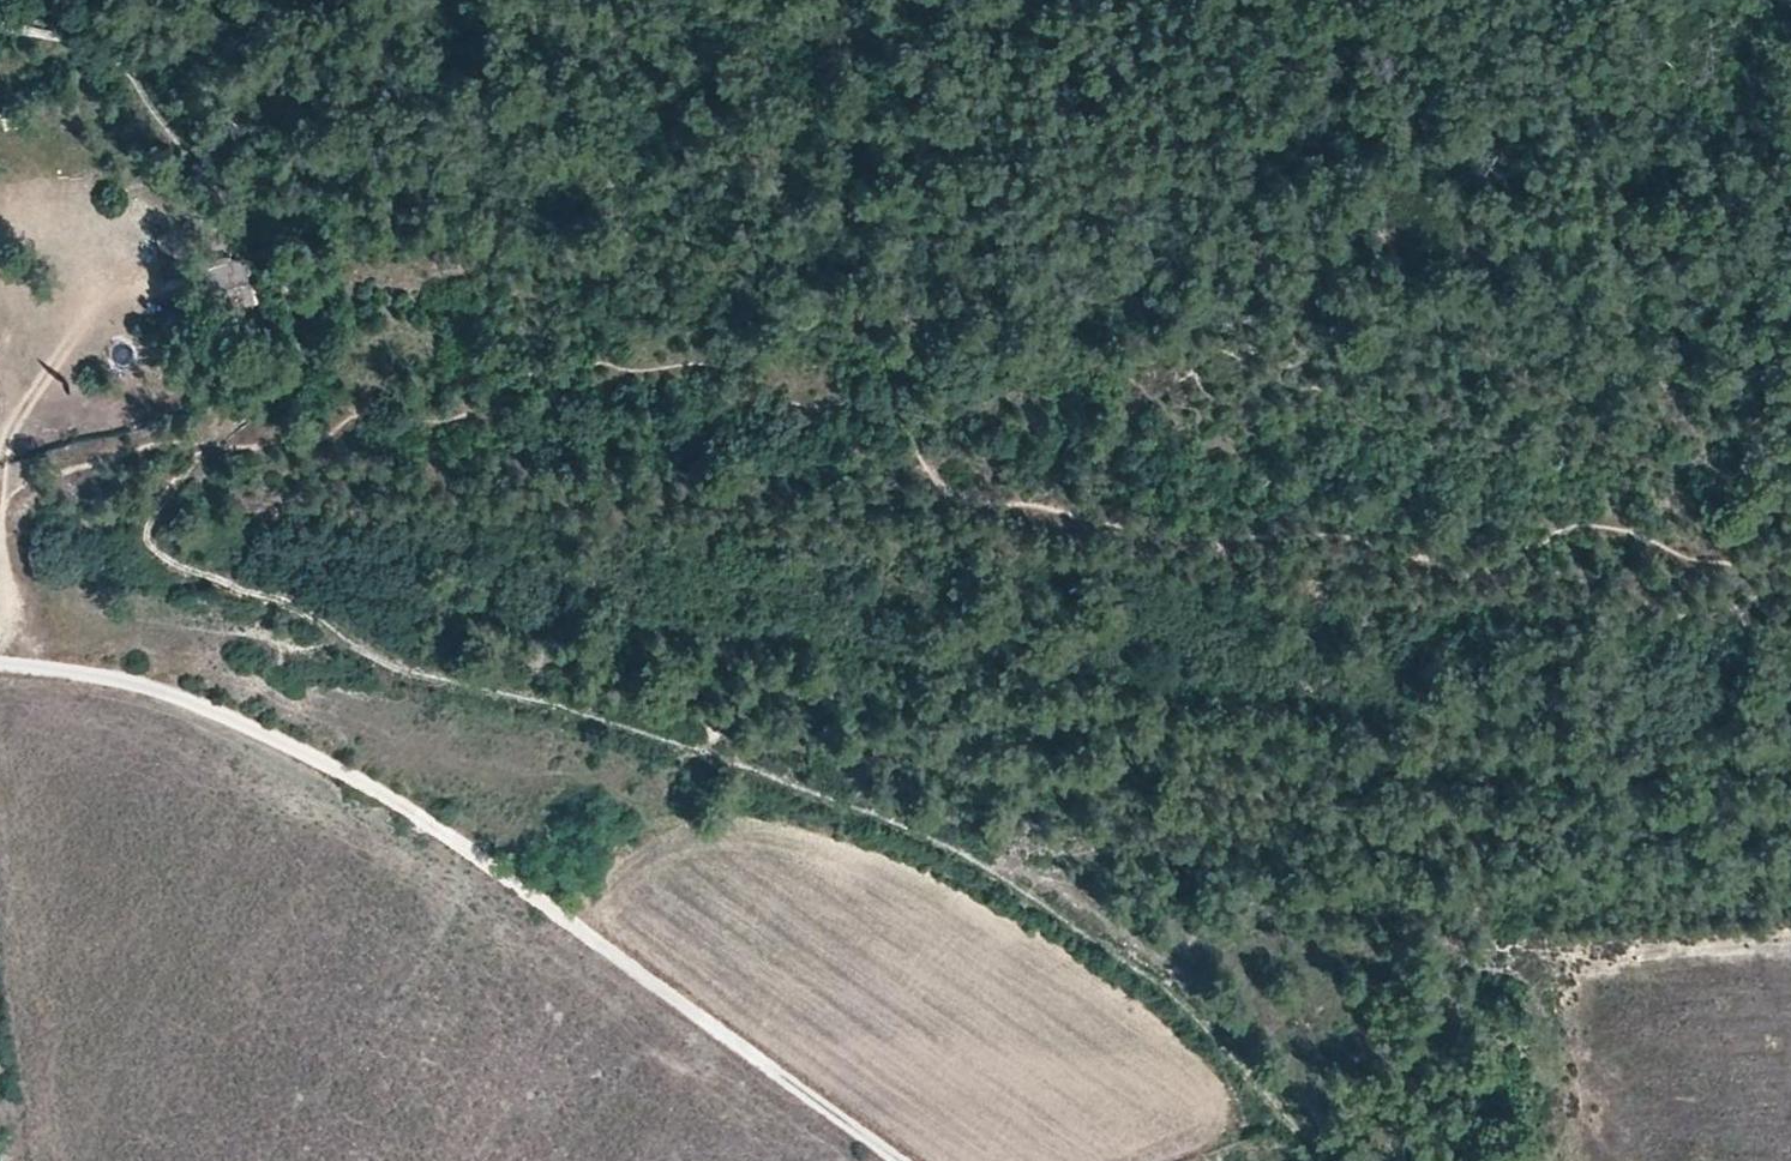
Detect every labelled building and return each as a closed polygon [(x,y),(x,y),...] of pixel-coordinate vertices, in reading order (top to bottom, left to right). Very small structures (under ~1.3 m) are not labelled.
[(79,61),(65,64),(71,82),(85,79),(79,61)] [(255,299),(248,254),(207,260),(214,305),(255,299)]
